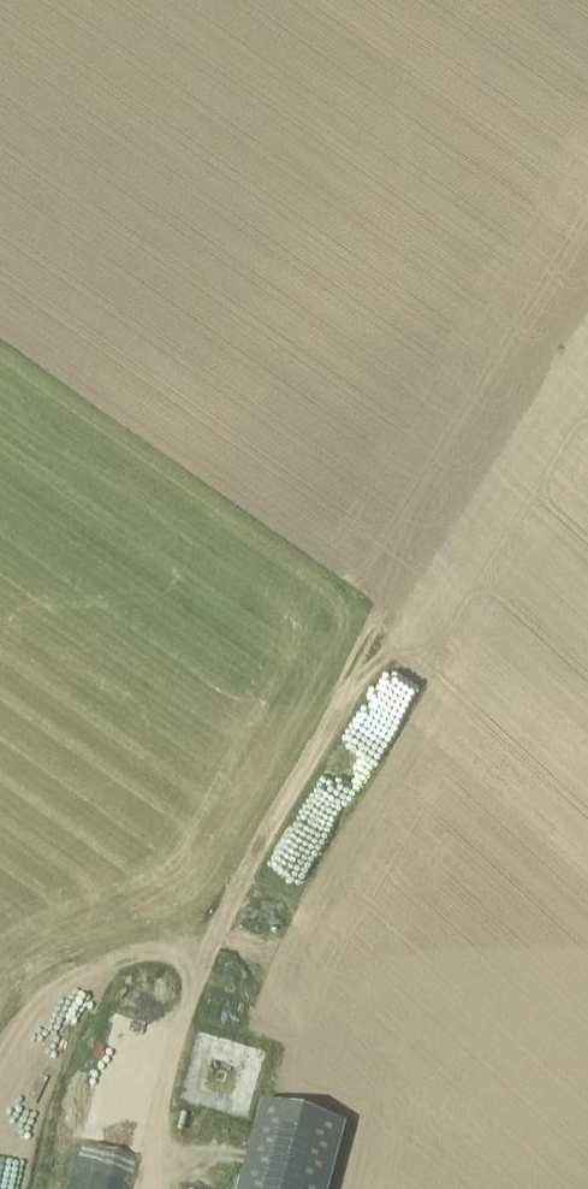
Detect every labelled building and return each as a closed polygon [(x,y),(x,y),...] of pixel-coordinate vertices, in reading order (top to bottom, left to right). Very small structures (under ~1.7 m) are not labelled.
[(131,1177),(159,1053),(126,1046),(98,1170),(131,1177)] [(264,1105),(242,1188),(334,1188),(351,1128),(264,1105)]
